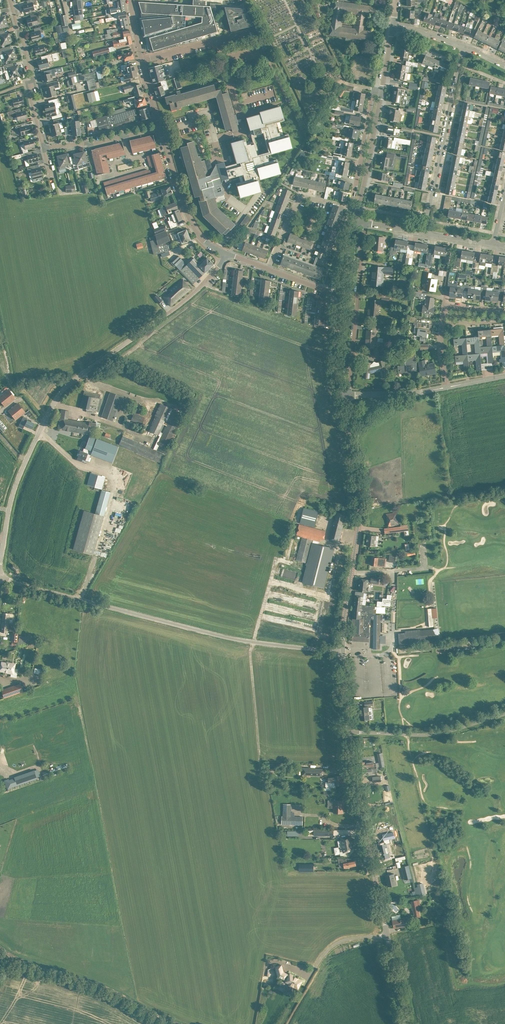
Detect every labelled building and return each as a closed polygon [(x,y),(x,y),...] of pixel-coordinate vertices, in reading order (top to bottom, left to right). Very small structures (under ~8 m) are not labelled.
[(27,4),(23,5),(25,12),(34,10),(33,5),(37,4),(36,0),(29,0),(28,0),(28,4),(27,4)] [(74,11),(77,10),(82,9),(80,0),(78,0),(72,1),(74,11)] [(124,0),(121,0),(112,1),(108,2),(108,3),(109,4),(109,6),(109,9),(110,9),(113,8),(125,6),(124,2),(124,0)] [(322,27),(326,26),(313,0),(309,0),(322,27)] [(343,2),(343,0),(336,0),(336,1),(335,1),(333,9),(334,10),(332,26),(331,25),(330,35),(373,41),(374,32),(363,30),(366,14),(377,16),(378,7),(343,2)] [(140,9),(142,18),(169,16),(169,15),(182,15),(182,5),(138,2),(140,8),(140,7),(140,9)] [(210,6),(211,10),(221,10),(221,7),(221,3),(210,2),(210,6)] [(192,5),(182,5),(182,15),(169,15),(169,16),(142,18),(142,19),(141,19),(141,18),(140,18),(140,19),(139,19),(139,20),(140,20),(141,25),(140,25),(141,26),(141,29),(142,29),(142,30),(141,30),(142,31),(142,30),(143,36),(143,37),(144,36),(144,37),(145,37),(145,36),(148,51),(150,50),(150,53),(153,52),(153,50),(171,45),(171,44),(175,42),(176,45),(180,44),(181,44),(180,43),(198,37),(199,37),(217,32),(210,6),(205,6),(202,6),(192,5)] [(243,28),(252,26),(244,8),(224,7),(229,25),(230,31),(239,29),(238,27),(241,27),(242,28),(243,28)] [(418,14),(422,15),(424,8),(420,8),(419,11),(407,10),(407,18),(414,18),(414,14),(418,15),(418,14)] [(470,14),(469,15),(475,18),(474,20),(478,22),(481,15),(474,12),(472,10),(470,14)] [(112,20),(112,21),(118,20),(119,20),(127,18),(126,12),(117,13),(114,14),(114,17),(113,17),(113,20),(112,20)] [(429,23),(435,25),(437,18),(439,13),(436,12),(434,17),(431,16),(429,23)] [(32,18),(31,18),(26,19),(28,26),(38,24),(37,19),(39,18),(38,13),(31,14),(32,18)] [(424,21),(429,23),(431,16),(432,14),(426,13),(425,16),(424,21)] [(65,15),(60,16),(63,32),(69,31),(65,15)] [(435,25),(441,26),(443,20),(444,16),(441,16),(440,19),(437,18),(435,25)] [(127,18),(119,20),(121,25),(118,26),(118,29),(129,27),(127,18)] [(466,27),(464,34),(464,35),(467,36),(468,35),(470,35),(472,29),(473,25),(467,23),(466,27)] [(36,32),(34,32),(30,33),(32,40),(42,38),(40,33),(43,32),(42,27),(35,28),(36,32)] [(123,36),(124,37),(130,36),(129,30),(122,31),(118,32),(112,33),(109,34),(109,33),(107,34),(108,38),(110,38),(113,38),(123,36)] [(474,37),(479,40),(483,33),(478,30),(474,37)] [(5,34),(3,34),(2,31),(0,31),(0,39),(2,45),(11,43),(9,33),(5,34)] [(479,40),(485,43),(489,35),(483,33),(479,40)] [(485,43),(491,45),(494,38),(495,38),(497,35),(494,33),(492,37),(489,35),(485,43)] [(130,36),(124,37),(124,39),(113,41),(114,47),(132,43),(130,36)] [(494,38),(491,45),(497,48),(500,41),(495,38),(494,38)] [(39,46),(38,46),(34,47),(36,54),(45,52),(44,47),(50,45),(48,40),(39,42),(39,46)] [(6,47),(0,49),(0,55),(4,54),(6,62),(13,60),(14,60),(14,59),(16,59),(13,49),(7,51),(6,47)] [(110,52),(108,47),(92,51),(94,57),(110,52)] [(415,57),(416,56),(416,51),(402,49),(400,57),(404,57),(403,60),(407,61),(408,61),(409,58),(408,58),(408,53),(412,54),(412,56),(415,57)] [(117,55),(118,59),(124,57),(125,61),(129,60),(134,59),(132,51),(117,55)] [(43,60),(42,60),(37,61),(39,69),(49,66),(48,62),(59,60),(57,53),(42,56),(43,60)] [(422,63),(428,65),(432,58),(426,55),(422,63)] [(428,65),(434,68),(437,60),(432,58),(428,65)] [(434,68),(440,70),(443,62),(437,60),(434,68)] [(399,64),(398,71),(408,73),(410,66),(410,65),(414,66),(414,62),(411,62),(408,61),(407,61),(406,66),(399,64)] [(443,62),(440,70),(446,72),(449,65),(443,62)] [(5,76),(6,76),(6,75),(9,74),(10,78),(20,75),(17,66),(12,67),(11,63),(3,65),(3,67),(0,68),(0,74),(5,72),(5,76)] [(95,67),(96,71),(113,67),(112,63),(95,67)] [(126,70),(127,73),(137,71),(136,67),(135,67),(134,65),(132,66),(131,63),(121,66),(122,71),(126,70)] [(160,65),(148,68),(150,74),(151,77),(153,84),(160,82),(160,83),(166,81),(165,80),(164,81),(164,80),(163,76),(165,76),(163,68),(161,69),(160,65)] [(44,71),(44,72),(45,71),(46,74),(41,76),(43,82),(52,80),(52,77),(56,76),(55,72),(57,72),(56,68),(44,71)] [(137,71),(127,73),(128,76),(123,77),(125,82),(135,80),(134,77),(137,76),(136,74),(137,74),(137,71)] [(407,80),(408,73),(398,71),(397,78),(407,80)] [(91,73),(88,73),(76,76),(78,82),(87,80),(89,90),(97,89),(93,72),(91,73)] [(47,87),(44,88),(46,94),(45,95),(46,97),(47,97),(47,98),(57,95),(55,89),(59,88),(57,81),(46,84),(47,87)] [(161,85),(154,88),(157,97),(165,94),(164,91),(168,89),(166,81),(160,83),(161,85)] [(483,81),(482,87),(489,89),(490,82),(483,81)] [(133,90),(135,96),(138,95),(143,94),(140,84),(132,86),(132,84),(123,87),(125,93),(133,90)] [(238,124),(237,122),(236,120),(235,114),(233,115),(227,92),(226,89),(220,91),(220,89),(218,90),(217,84),(213,85),(214,89),(213,89),(212,87),(208,89),(208,88),(205,89),(201,91),(201,90),(198,91),(194,93),(194,92),(191,93),(187,95),(187,94),(182,96),(178,97),(178,101),(176,101),(175,100),(176,100),(175,95),(165,97),(165,98),(165,97),(166,100),(165,100),(166,104),(170,103),(171,106),(170,106),(171,111),(171,110),(174,109),(174,110),(181,108),(180,106),(184,105),(184,104),(187,103),(187,104),(187,103),(190,102),(190,103),(194,102),(194,101),(197,100),(197,101),(201,100),(201,99),(203,98),(204,99),(208,98),(208,97),(210,96),(211,97),(215,96),(214,99),(215,100),(216,97),(217,97),(218,101),(219,101),(220,104),(219,104),(220,108),(221,108),(222,111),(221,111),(222,115),(223,114),(224,118),(223,119),(224,119),(224,121),(223,121),(226,130),(232,129),(233,131),(232,131),(238,130),(236,125),(238,124)] [(395,88),(394,94),(401,95),(405,96),(405,93),(408,93),(408,90),(406,89),(400,88),(395,88)] [(357,96),(356,101),(364,103),(365,94),(358,93),(354,92),(354,95),(357,96)] [(394,94),(392,102),(400,103),(400,105),(402,105),(403,105),(403,104),(404,99),(407,100),(408,96),(407,96),(405,96),(401,95),(394,94)] [(15,95),(13,95),(10,96),(4,98),(5,101),(8,103),(11,102),(13,103),(14,107),(24,104),(22,97),(16,98),(15,95)] [(134,97),(127,98),(123,100),(124,103),(128,102),(130,102),(131,105),(136,103),(137,107),(141,106),(146,105),(146,104),(146,103),(146,102),(145,102),(144,97),(139,99),(135,100),(134,97)] [(45,111),(54,109),(55,109),(54,105),(56,105),(57,104),(56,103),(59,103),(58,98),(50,100),(50,103),(44,105),(46,111),(45,111)] [(352,101),(351,109),(355,110),(357,110),(362,111),(364,103),(356,101),(352,101)] [(225,166),(224,162),(220,163),(221,166),(214,168),(212,173),(221,178),(218,185),(218,186),(221,185),(221,183),(223,180),(224,179),(225,182),(227,183),(229,181),(228,178),(231,178),(235,176),(243,174),(245,181),(240,182),(236,183),(237,186),(236,186),(239,196),(241,195),(242,197),(261,192),(257,178),(259,177),(260,179),(262,179),(278,174),(278,172),(280,172),(277,162),(276,159),(272,161),(267,162),(266,158),(265,155),(271,154),(271,151),(272,151),(273,153),(290,149),(289,147),(291,146),(288,136),(287,134),(283,135),(279,136),(278,132),(277,133),(275,127),(277,126),(276,123),(279,122),(284,120),(283,118),(280,108),(278,109),(278,107),(259,112),(260,114),(246,118),(246,119),(236,120),(237,122),(244,121),(248,133),(250,133),(251,136),(253,144),(250,145),(250,144),(247,145),(246,143),(245,139),(242,140),(242,139),(232,142),(233,144),(231,145),(236,161),(238,161),(239,163),(237,163),(236,163),(235,164),(235,163),(234,164),(232,164),(228,165),(226,166),(225,166)] [(113,115),(113,114),(106,116),(96,119),(97,123),(98,126),(99,131),(100,131),(98,127),(108,124),(109,128),(117,126),(121,124),(124,123),(129,122),(130,122),(129,118),(140,115),(141,120),(150,118),(147,108),(145,108),(144,108),(139,110),(138,108),(126,111),(113,115)] [(25,111),(21,112),(20,112),(19,109),(7,112),(9,119),(17,117),(18,121),(23,119),(23,120),(27,119),(26,118),(27,118),(25,111)] [(54,109),(45,111),(47,117),(53,116),(54,119),(62,117),(61,113),(61,112),(58,113),(58,112),(57,111),(55,112),(54,109)] [(400,110),(395,110),(392,109),(391,109),(390,114),(392,114),(391,120),(391,122),(396,123),(396,121),(399,122),(401,122),(402,115),(399,114),(400,110)] [(463,109),(462,115),(471,117),(474,118),(476,111),(470,110),(463,109)] [(350,124),(355,125),(360,126),(361,117),(351,116),(346,115),(345,119),(350,120),(350,124)] [(67,117),(68,126),(72,126),(73,136),(80,135),(78,121),(74,121),(74,116),(67,117)] [(49,125),(50,131),(60,128),(58,123),(62,122),(61,118),(53,120),(54,124),(49,125)] [(24,127),(23,123),(16,125),(17,131),(20,130),(21,135),(27,134),(28,136),(31,135),(30,133),(31,133),(29,125),(24,127)] [(337,124),(336,127),(343,129),(343,132),(346,132),(346,133),(348,133),(347,137),(354,138),(357,139),(359,130),(354,129),(349,129),(349,126),(337,124)] [(403,131),(408,132),(412,132),(413,128),(402,127),(402,129),(388,127),(387,133),(396,135),(396,132),(399,132),(400,132),(400,131),(403,132),(403,131)] [(60,128),(50,131),(52,137),(61,134),(60,128)] [(153,135),(147,137),(150,149),(156,147),(153,135)] [(25,149),(27,148),(35,147),(33,139),(27,141),(26,137),(20,139),(21,145),(24,144),(25,149)] [(147,137),(141,138),(144,150),(150,149),(147,137)] [(141,138),(135,139),(138,151),(144,150),(141,138)] [(138,151),(135,139),(129,141),(132,153),(138,151)] [(384,147),(389,148),(391,148),(398,149),(398,146),(397,145),(395,145),(396,141),(386,139),(384,147)] [(212,173),(211,172),(210,175),(208,176),(204,160),(200,161),(199,159),(198,157),(199,157),(199,156),(197,157),(196,154),(195,154),(195,152),(194,149),(193,147),(194,147),(194,146),(193,146),(193,145),(193,144),(192,141),(186,143),(187,145),(181,147),(182,150),(180,150),(181,154),(181,153),(182,155),(181,155),(182,156),(183,158),(182,158),(183,161),(184,161),(184,163),(185,166),(186,166),(187,169),(188,168),(188,170),(188,171),(189,174),(190,176),(189,176),(190,176),(190,178),(191,181),(192,183),(191,183),(192,186),(191,186),(194,197),(198,196),(199,199),(200,201),(199,201),(200,202),(200,201),(201,203),(200,203),(202,210),(202,209),(203,211),(202,211),(204,215),(205,216),(206,217),(206,218),(208,220),(209,220),(210,221),(210,222),(212,224),(213,224),(214,225),(216,228),(217,227),(218,229),(220,230),(219,231),(222,233),(223,232),(225,234),(230,229),(230,230),(234,225),(229,221),(228,220),(228,219),(227,219),(226,218),(222,213),(221,213),(220,212),(220,211),(219,212),(218,210),(216,208),(215,205),(214,203),(215,203),(225,200),(221,185),(218,186),(218,185),(221,178),(212,173)] [(340,147),(341,148),(344,148),(352,150),(353,143),(345,141),(340,144),(340,147)] [(122,142),(116,144),(119,156),(125,155),(122,142)] [(116,144),(110,145),(113,157),(119,156),(116,144)] [(110,145),(105,147),(106,154),(107,158),(109,157),(109,158),(113,157),(110,145)] [(105,147),(91,150),(100,155),(106,154),(105,147)] [(423,147),(422,153),(425,153),(433,155),(434,149),(426,148),(426,147),(423,147)] [(352,150),(344,148),(343,155),(346,155),(349,156),(352,157),(353,152),(352,152),(352,150)] [(91,150),(94,163),(102,161),(100,155),(91,150)] [(17,159),(21,158),(22,159),(25,159),(25,160),(28,159),(29,163),(38,161),(36,153),(32,154),(31,155),(30,151),(20,154),(16,155),(17,159)] [(84,151),(79,153),(82,164),(83,167),(91,165),(88,155),(85,156),(84,151)] [(71,168),(74,168),(72,159),(71,157),(69,157),(68,153),(62,155),(65,166),(68,165),(69,167),(71,168)] [(72,159),(74,168),(75,171),(78,170),(77,165),(82,164),(79,153),(73,154),(74,158),(72,159)] [(147,156),(149,162),(161,158),(159,153),(147,156)] [(388,167),(392,167),(394,155),(387,153),(387,157),(383,157),(382,162),(381,162),(381,163),(382,163),(381,165),(388,167)] [(58,160),(56,161),(59,170),(60,173),(66,171),(66,168),(65,166),(62,155),(57,156),(58,160)] [(152,167),(155,166),(162,164),(161,158),(149,162),(150,166),(151,166),(152,167)] [(94,163),(96,169),(108,166),(107,162),(106,162),(105,160),(102,161),(94,163)] [(338,167),(340,168),(348,169),(350,163),(345,162),(339,160),(338,167)] [(492,169),(495,170),(502,172),(503,165),(497,164),(494,163),(492,169)] [(155,166),(157,172),(166,177),(162,164),(155,166)] [(31,172),(32,177),(33,181),(42,179),(41,175),(42,175),(40,167),(34,169),(34,165),(27,167),(28,173),(31,172)] [(108,166),(96,169),(97,175),(109,172),(108,166)] [(336,167),(335,173),(337,173),(336,176),(341,177),(341,174),(347,176),(347,175),(348,175),(349,172),(348,172),(348,169),(340,168),(338,167),(336,167)] [(148,170),(144,171),(147,183),(153,181),(151,174),(150,170),(148,171),(148,170)] [(420,176),(420,177),(428,178),(429,172),(421,171),(417,170),(415,175),(420,176)] [(144,171),(138,172),(141,184),(147,183),(144,171)] [(138,172),(132,174),(136,186),(141,184),(138,172)] [(157,172),(151,174),(153,181),(166,177),(157,172)] [(391,178),(386,177),(387,174),(385,173),(380,172),(378,180),(383,181),(390,182),(392,182),(392,178),(391,178)] [(132,174),(126,176),(130,188),(136,186),(132,174)] [(126,176),(121,178),(124,190),(130,188),(126,176)] [(294,185),(301,186),(303,178),(295,176),(293,185),(294,185)] [(121,178),(115,179),(118,191),(124,190),(121,178)] [(301,186),(309,188),(311,180),(303,178),(301,186)] [(115,179),(109,181),(113,193),(118,191),(115,179)] [(309,188),(317,190),(318,182),(311,180),(309,188)] [(340,188),(343,188),(348,190),(350,183),(345,182),(338,180),(337,184),(338,184),(338,187),(340,188)] [(113,193),(109,181),(103,183),(107,195),(113,193)] [(318,182),(317,190),(324,191),(324,192),(325,187),(326,183),(318,182)] [(81,185),(83,193),(89,192),(87,184),(81,185)] [(153,196),(150,197),(151,201),(159,199),(159,198),(172,194),(171,193),(172,193),(172,190),(171,190),(169,186),(160,189),(161,192),(153,195),(153,196)] [(283,189),(280,196),(288,199),(291,192),(283,189)] [(335,191),(334,195),(339,196),(338,200),(346,201),(347,193),(335,191)] [(374,202),(380,203),(382,195),(376,194),(375,196),(372,195),(371,200),(374,201),(374,202)] [(280,196),(277,204),(285,207),(288,199),(280,196)] [(168,214),(170,213),(178,210),(177,209),(178,209),(178,208),(177,209),(175,203),(175,202),(170,204),(160,208),(163,216),(168,214)] [(277,204),(275,211),(283,214),(285,207),(277,204)] [(344,208),(334,205),(327,225),(329,226),(316,262),(325,265),(327,260),(326,259),(328,255),(329,256),(329,255),(330,252),(330,253),(332,249),(331,248),(332,246),(333,246),(334,242),(335,239),(337,235),(336,235),(337,233),(338,233),(339,229),(336,228),(337,225),(338,225),(339,221),(338,221),(339,218),(340,219),(342,215),(341,215),(342,212),(343,212),(344,208)] [(178,210),(170,213),(173,219),(168,221),(171,228),(177,226),(175,222),(182,219),(178,210)] [(275,211),(272,219),(280,221),(283,214),(275,211)] [(247,215),(240,224),(244,227),(251,218),(247,215)] [(272,219),(269,226),(277,229),(280,221),(272,219)] [(154,229),(153,230),(155,234),(166,229),(164,225),(158,228),(154,229)] [(277,229),(269,226),(266,234),(274,236),(277,229)] [(155,234),(155,235),(160,253),(170,250),(167,241),(169,241),(165,230),(161,232),(155,234)] [(187,241),(190,239),(186,230),(174,234),(176,239),(179,238),(182,243),(186,241),(186,242),(187,241)] [(288,241),(295,244),(298,236),(291,234),(291,233),(288,241)] [(295,244),(303,247),(305,239),(298,236),(295,244)] [(374,250),(382,251),(383,243),(385,243),(386,238),(375,237),(374,250)] [(305,239),(303,247),(310,250),(311,246),(313,242),(305,239)] [(401,248),(402,240),(396,239),(395,243),(392,243),(391,250),(400,251),(401,248)] [(406,257),(409,258),(411,245),(408,244),(408,241),(402,240),(401,248),(407,250),(407,251),(406,257)] [(242,250),(248,252),(251,244),(245,242),(244,244),(243,244),(243,243),(241,242),(240,245),(239,244),(237,248),(242,250)] [(411,245),(409,258),(412,258),(413,252),(414,251),(420,252),(422,244),(416,243),(415,245),(411,245)] [(248,252),(253,254),(256,246),(251,244),(248,252)] [(253,254),(259,257),(262,248),(256,246),(253,254)] [(442,247),(440,255),(444,256),(443,258),(446,259),(445,264),(448,264),(451,251),(450,251),(450,252),(450,255),(447,255),(448,248),(442,247)] [(262,248),(259,257),(265,259),(268,250),(262,248)] [(467,259),(468,251),(462,250),(461,255),(458,254),(458,257),(455,256),(456,249),(457,250),(457,249),(456,249),(454,265),(460,266),(461,258),(467,259)] [(284,266),(288,267),(291,258),(284,255),(281,265),(281,264),(284,265),(284,266)] [(189,280),(193,284),(213,264),(206,257),(200,264),(194,258),(186,265),(178,256),(174,259),(171,261),(189,280)] [(290,268),(294,270),(298,260),(291,258),(288,267),(288,266),(291,267),(290,268)] [(297,270),(301,272),(304,262),(298,260),(294,270),(295,269),(297,270)] [(303,273),(307,274),(311,265),(304,262),(301,272),(301,271),(304,272),(303,273)] [(310,275),(314,277),(317,267),(311,265),(307,274),(308,274),(310,275)] [(371,285),(376,286),(382,286),(383,273),(392,274),(393,268),(373,266),(371,285)] [(317,267),(314,277),(314,276),(317,277),(317,278),(321,279),(324,270),(317,267)] [(425,290),(433,291),(434,284),(437,284),(437,280),(431,279),(432,274),(425,272),(424,278),(427,278),(425,290)] [(162,297),(168,303),(169,302),(171,304),(170,306),(190,289),(188,287),(188,286),(182,280),(169,291),(171,292),(167,296),(165,294),(162,297)] [(450,296),(456,297),(457,285),(457,284),(448,283),(447,290),(448,290),(448,289),(450,289),(450,296)] [(463,290),(466,291),(466,285),(463,285),(457,285),(456,297),(462,298),(463,290)] [(468,298),(474,299),(475,286),(471,285),(471,286),(469,286),(469,285),(466,285),(466,291),(468,291),(468,298)] [(475,286),(474,299),(480,300),(480,294),(481,292),(483,292),(484,287),(484,285),(483,285),(482,287),(481,287),(475,286)] [(486,300),(492,301),(493,292),(487,291),(487,287),(484,287),(483,292),(486,293),(486,300)] [(499,294),(502,294),(502,289),(499,288),(499,290),(493,289),(493,292),(492,301),(498,301),(499,294)] [(381,301),(390,301),(390,294),(382,293),(381,301)] [(427,297),(426,299),(425,306),(423,306),(422,312),(433,314),(434,308),(433,307),(434,298),(427,297)] [(370,312),(369,312),(368,316),(370,317),(371,317),(376,317),(377,313),(378,313),(380,300),(371,300),(370,312)] [(324,319),(315,318),(314,327),(320,329),(320,325),(323,325),(324,319)] [(418,323),(417,328),(418,328),(417,336),(421,336),(420,340),(426,341),(428,332),(425,332),(426,330),(430,331),(431,325),(418,323)] [(365,348),(377,349),(377,348),(374,348),(376,327),(368,326),(368,330),(367,330),(366,339),(366,343),(365,348)] [(500,345),(504,345),(504,335),(504,336),(503,327),(494,328),(494,329),(491,329),(491,336),(499,335),(500,345)] [(478,330),(479,337),(486,336),(487,346),(492,346),(491,336),(491,329),(478,330)] [(479,337),(466,338),(467,344),(474,343),(475,354),(480,353),(479,347),(480,347),(479,337)] [(462,345),(463,355),(468,354),(467,344),(466,338),(454,339),(454,345),(462,345)] [(504,345),(500,345),(492,346),(493,352),(500,352),(501,359),(500,359),(500,362),(504,362),(504,347),(504,345)] [(479,347),(480,353),(480,354),(488,353),(489,363),(494,363),(493,352),(492,346),(487,346),(480,347),(479,347)] [(405,363),(405,365),(405,366),(398,366),(398,372),(399,372),(398,371),(404,371),(405,375),(410,374),(410,378),(414,377),(414,365),(416,365),(415,349),(410,350),(410,355),(409,355),(405,363)] [(475,354),(468,354),(468,361),(476,360),(477,370),(485,370),(484,364),(484,363),(481,364),(480,354),(480,353),(475,354)] [(384,360),(381,361),(379,362),(379,363),(378,363),(377,363),(376,363),(375,363),(374,363),(373,364),(372,364),(371,365),(371,363),(364,362),(364,368),(365,368),(364,370),(365,370),(364,378),(369,378),(370,373),(381,370),(382,377),(387,376),(384,362),(393,360),(393,355),(385,354),(383,355),(384,360)] [(468,354),(463,355),(455,355),(456,362),(463,361),(464,372),(469,371),(469,365),(469,363),(468,361),(468,354)] [(434,363),(429,364),(426,365),(425,360),(419,362),(420,366),(419,366),(421,376),(421,375),(429,373),(429,374),(436,373),(434,363)] [(146,384),(145,390),(160,392),(161,386),(152,385),(146,384)] [(5,406),(15,397),(9,389),(0,397),(0,400),(5,406)] [(99,412),(102,399),(82,395),(80,408),(99,412)] [(118,416),(124,417),(128,403),(122,401),(118,416)] [(8,411),(12,416),(15,420),(25,412),(18,403),(8,411)] [(173,412),(174,409),(158,403),(147,434),(153,436),(154,434),(158,435),(158,445),(161,446),(164,446),(166,440),(166,441),(166,439),(166,434),(175,435),(168,432),(166,432),(164,431),(163,431),(163,429),(165,430),(165,429),(167,423),(167,430),(170,430),(170,426),(171,426),(172,419),(173,416),(173,412)] [(58,429),(73,431),(74,421),(67,419),(69,411),(61,410),(58,429)] [(23,416),(18,426),(23,429),(24,425),(32,429),(34,423),(31,421),(31,420),(23,416)] [(73,431),(82,433),(84,422),(74,421),(73,431)] [(84,422),(82,433),(87,434),(89,426),(95,427),(96,423),(89,422),(89,423),(84,422)] [(118,444),(160,462),(164,453),(122,435),(118,444)] [(90,436),(85,448),(91,451),(92,451),(91,455),(112,463),(118,446),(90,436)] [(90,457),(91,455),(92,451),(91,451),(85,448),(84,448),(82,452),(80,451),(77,459),(81,461),(82,459),(85,460),(86,456),(90,457)] [(87,485),(102,489),(105,477),(91,473),(87,485)] [(102,490),(95,513),(104,515),(110,492),(102,490)] [(300,523),(305,524),(315,527),(316,519),(318,511),(304,507),(303,509),(300,523)] [(104,515),(95,513),(84,510),(73,549),(93,555),(104,515)] [(386,514),(388,526),(399,525),(397,512),(386,514)] [(333,522),(328,541),(339,543),(344,524),(342,524),(345,515),(337,513),(335,522),(333,522)] [(297,535),(303,537),(313,539),(320,541),(321,538),(324,538),(326,531),(321,530),(300,524),(297,535)] [(408,530),(408,525),(401,525),(401,527),(384,529),(385,533),(408,530)] [(366,545),(375,546),(376,539),(378,539),(379,536),(376,536),(368,535),(366,545)] [(307,562),(307,563),(312,543),(313,539),(303,537),(297,560),(307,563),(307,562)] [(312,543),(307,563),(302,583),(319,587),(324,588),(334,548),(319,545),(312,543)] [(371,565),(376,566),(386,567),(386,559),(372,557),(371,565)] [(360,579),(359,591),(364,591),(367,592),(367,591),(368,591),(369,587),(368,587),(368,582),(371,583),(371,580),(369,580),(360,579)] [(355,595),(354,605),(362,606),(362,604),(365,605),(366,596),(364,596),(364,593),(359,592),(358,596),(355,595)] [(362,606),(354,605),(353,610),(352,618),(353,618),(352,631),(353,631),(352,641),(369,642),(370,632),(369,632),(370,619),(372,619),(372,620),(374,620),(381,620),(383,620),(383,615),(376,615),(376,611),(376,610),(375,610),(375,606),(365,605),(362,604),(362,606)] [(1,632),(6,632),(7,633),(10,614),(8,613),(3,613),(1,632)] [(434,635),(433,629),(420,630),(420,629),(405,631),(405,633),(399,633),(399,645),(437,641),(436,635),(434,635)] [(19,635),(17,645),(20,645),(21,643),(26,644),(28,637),(19,635)] [(0,671),(7,672),(7,673),(11,674),(12,669),(14,670),(15,664),(7,662),(6,663),(2,662),(0,671)] [(1,690),(4,698),(23,691),(20,683),(1,690)] [(373,701),(370,701),(365,702),(365,707),(361,707),(361,716),(360,716),(361,720),(370,719),(369,714),(369,706),(373,705),(373,701)] [(34,770),(14,777),(14,778),(17,786),(20,785),(37,779),(36,776),(34,770)] [(341,775),(335,776),(328,777),(329,782),(326,782),(326,788),(336,788),(336,785),(342,785),(341,775)] [(14,778),(9,780),(12,788),(17,786),(14,778)] [(344,806),(344,801),(331,800),(331,805),(332,805),(332,813),(342,813),(342,806),(344,806)] [(282,824),(303,825),(303,817),(291,816),(292,804),(283,804),(283,816),(282,816),(282,824)] [(384,840),(385,844),(379,845),(380,851),(379,852),(380,852),(381,854),(380,854),(381,854),(382,859),(390,857),(388,852),(390,852),(388,843),(390,843),(389,839),(395,838),(394,832),(382,835),(384,840)] [(353,848),(350,836),(346,837),(342,837),(341,837),(342,842),(338,842),(339,847),(343,846),(344,852),(345,852),(350,851),(349,849),(353,848)] [(346,862),(345,858),(339,858),(340,863),(342,863),(342,866),(343,866),(344,868),(350,868),(349,867),(356,866),(355,860),(346,862)] [(412,878),(409,865),(401,867),(405,880),(412,878)] [(394,873),(385,875),(388,887),(396,885),(394,873)] [(426,896),(423,883),(417,884),(418,887),(414,887),(416,895),(419,895),(420,897),(426,896)] [(411,901),(413,914),(414,919),(421,918),(418,906),(420,905),(419,899),(411,901)] [(414,919),(413,914),(413,915),(408,916),(408,917),(397,919),(393,920),(394,928),(399,927),(403,926),(404,929),(408,928),(407,925),(409,925),(408,921),(410,921),(413,921),(414,919)] [(290,984),(289,986),(293,988),(294,986),(298,988),(302,981),(290,974),(289,975),(285,973),(282,965),(276,967),(279,976),(287,980),(286,981),(290,984)]
